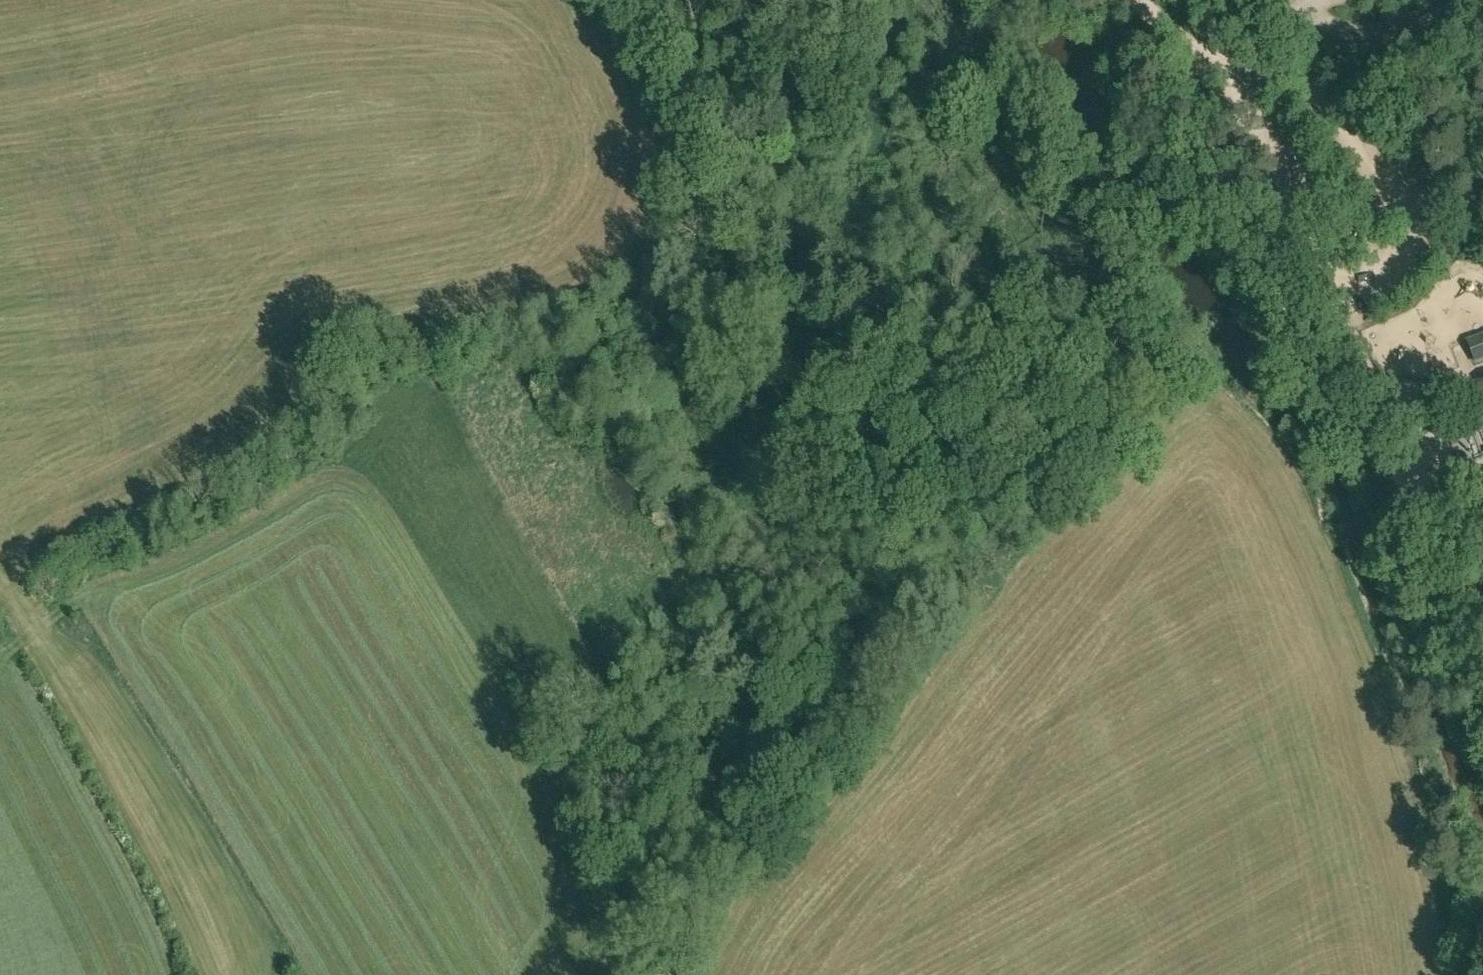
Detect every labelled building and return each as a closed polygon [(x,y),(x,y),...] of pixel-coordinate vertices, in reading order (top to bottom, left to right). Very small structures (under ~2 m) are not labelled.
[(1469,341),(1477,362),(1482,360),(1482,336),(1469,341)]
